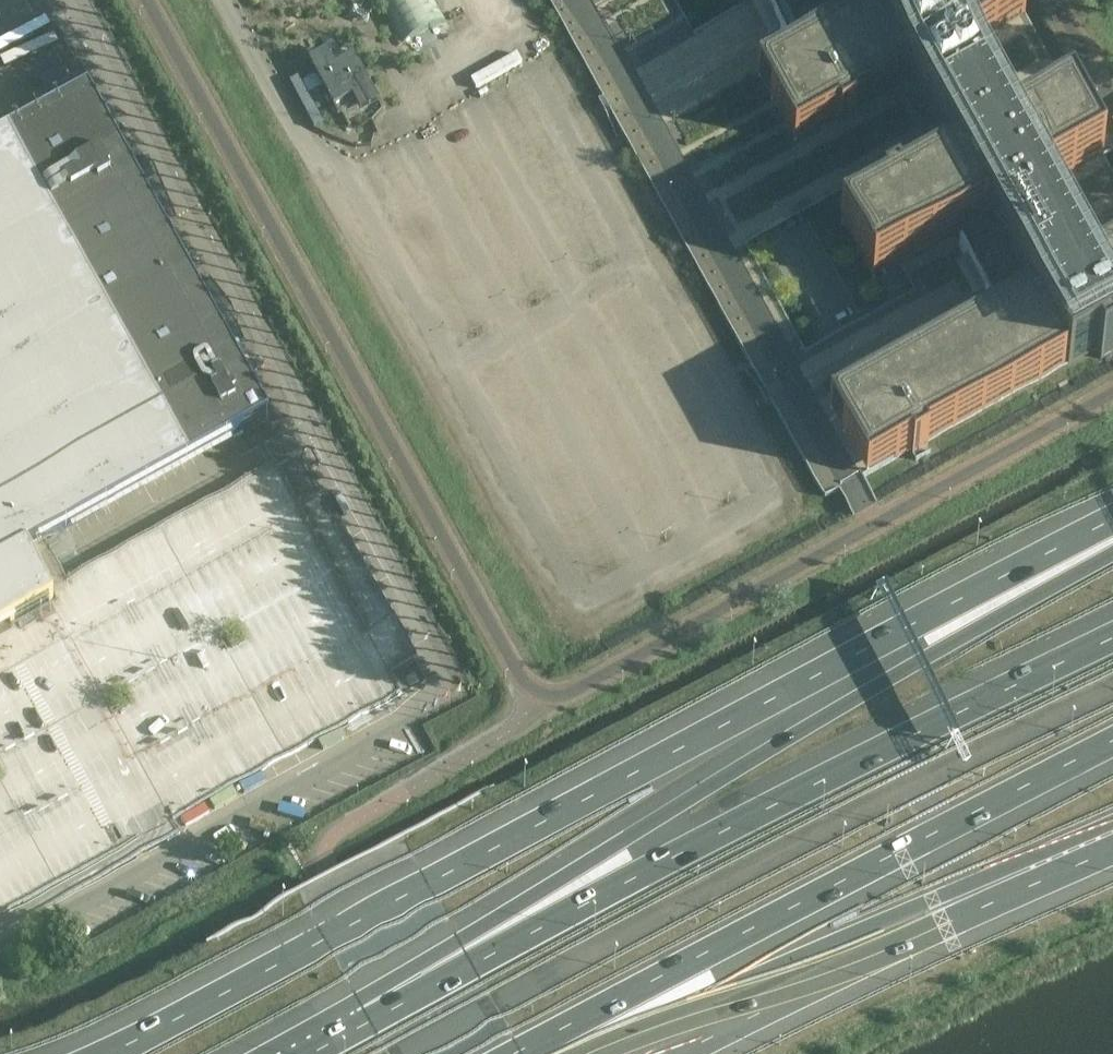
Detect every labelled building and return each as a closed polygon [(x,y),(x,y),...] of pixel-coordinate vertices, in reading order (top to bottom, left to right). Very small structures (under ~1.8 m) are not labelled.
[(403,43),(446,20),(435,0),(380,0),(403,43)] [(571,38),(604,97),(610,109),(623,132),(627,139),(747,356),(751,363),(762,384),(772,400),(825,497),(841,488),(861,477),(866,474),(881,466),(895,458),(908,451),(910,450),(913,454),(917,452),(924,448),(927,446),(928,446),(925,441),(998,401),(1001,399),(1032,382),(1065,364),(1067,363),(1093,348),(1095,347),(1097,350),(1101,357),(1105,355),(1107,354),(1109,353),(1112,351),(1112,343),(1112,342),(1112,341),(1111,339),(1112,338),(1112,172),(1107,161),(1103,155),(1101,150),(1100,148),(1098,145),(1096,141),(1071,96),(1061,78),(1055,69),(1055,67),(1048,55),(1045,50),(1025,14),(1017,0),(754,0),(693,34),(674,0),(550,0),(571,38)] [(331,58),(312,68),(315,74),(322,86),(338,115),(356,105),(375,95),(350,48),(335,56),(331,58)] [(312,68),(331,58),(327,51),(308,61),(312,68)] [(472,78),(477,87),(523,61),(517,52),(472,78)] [(315,74),(303,81),(309,93),(322,86),(315,74)] [(299,75),(290,80),(315,126),(324,121),(309,93),(303,81),(299,75)] [(56,598),(50,588),(30,551),(38,547),(48,542),(244,432),(254,426),(268,419),(259,402),(256,397),(240,369),(219,330),(216,325),(205,305),(187,272),(165,233),(159,223),(148,203),(144,195),(140,187),(137,182),(137,181),(120,150),(118,146),(97,108),(88,92),(0,141),(0,629),(10,624),(19,619),(56,598)] [(375,95),(356,105),(361,113),(380,103),(375,95)] [(873,283),(901,267),(869,208),(840,224),(873,283)] [(141,836),(172,819),(402,692),(391,672),(417,657),(394,614),(392,615),(368,629),(366,630),(299,505),(276,464),(128,546),(68,579),(48,542),(38,547),(30,551),(56,598),(19,619),(10,624),(0,629),(0,915),(141,836)] [(415,672),(406,676),(411,684),(419,680),(415,672)]
